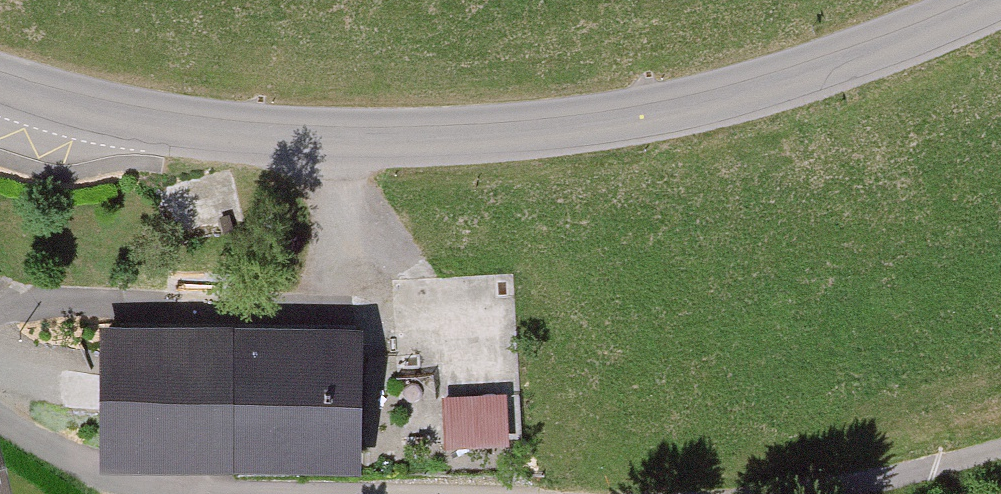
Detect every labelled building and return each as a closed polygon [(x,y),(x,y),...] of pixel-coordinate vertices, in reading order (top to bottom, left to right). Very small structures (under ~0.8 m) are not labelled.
[(375,332),(110,329),(109,470),(373,473),(375,332)] [(448,435),(514,433),(513,382),(446,384),(448,435)] [(0,453),(0,493),(11,493),(0,453)]
